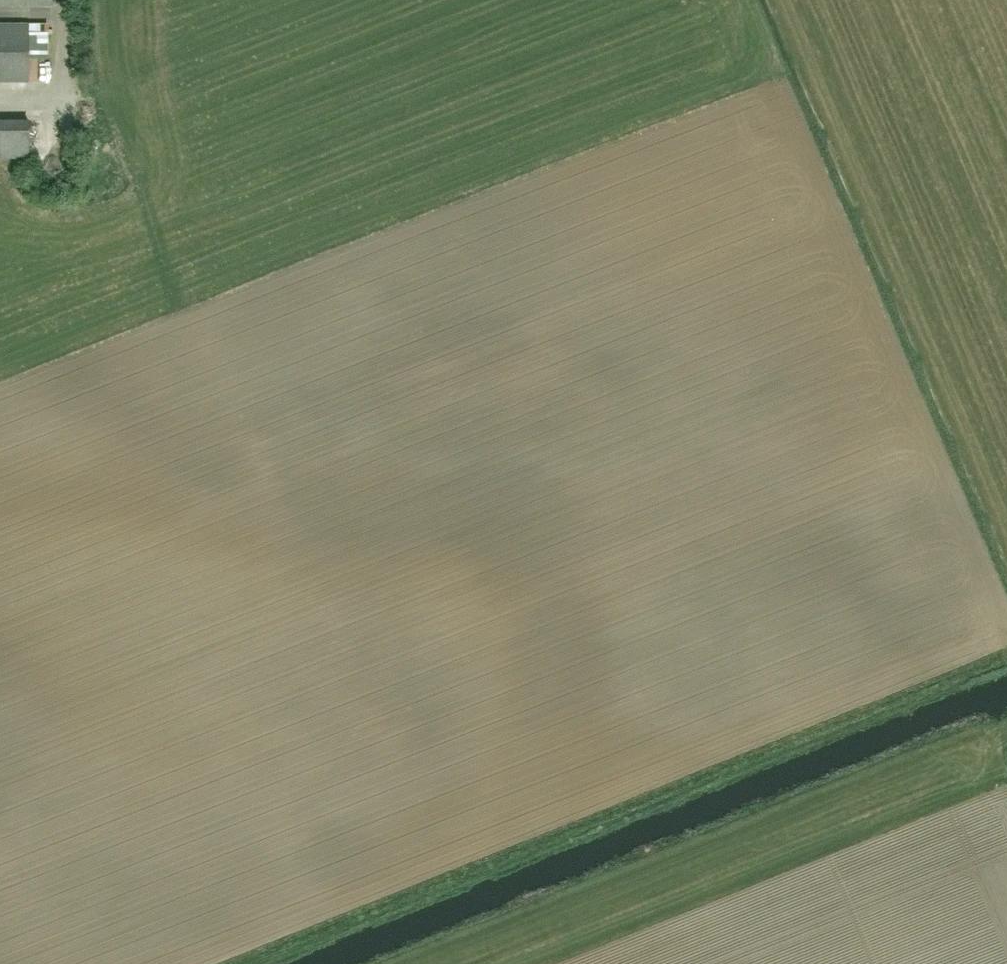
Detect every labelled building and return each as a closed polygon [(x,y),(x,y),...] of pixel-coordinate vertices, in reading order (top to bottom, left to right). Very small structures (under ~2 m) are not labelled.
[(28,82),(28,23),(0,23),(0,82),(28,82)] [(29,159),(29,119),(0,119),(0,159),(29,159)] [(48,145),(40,179),(56,183),(64,149),(48,145)]
